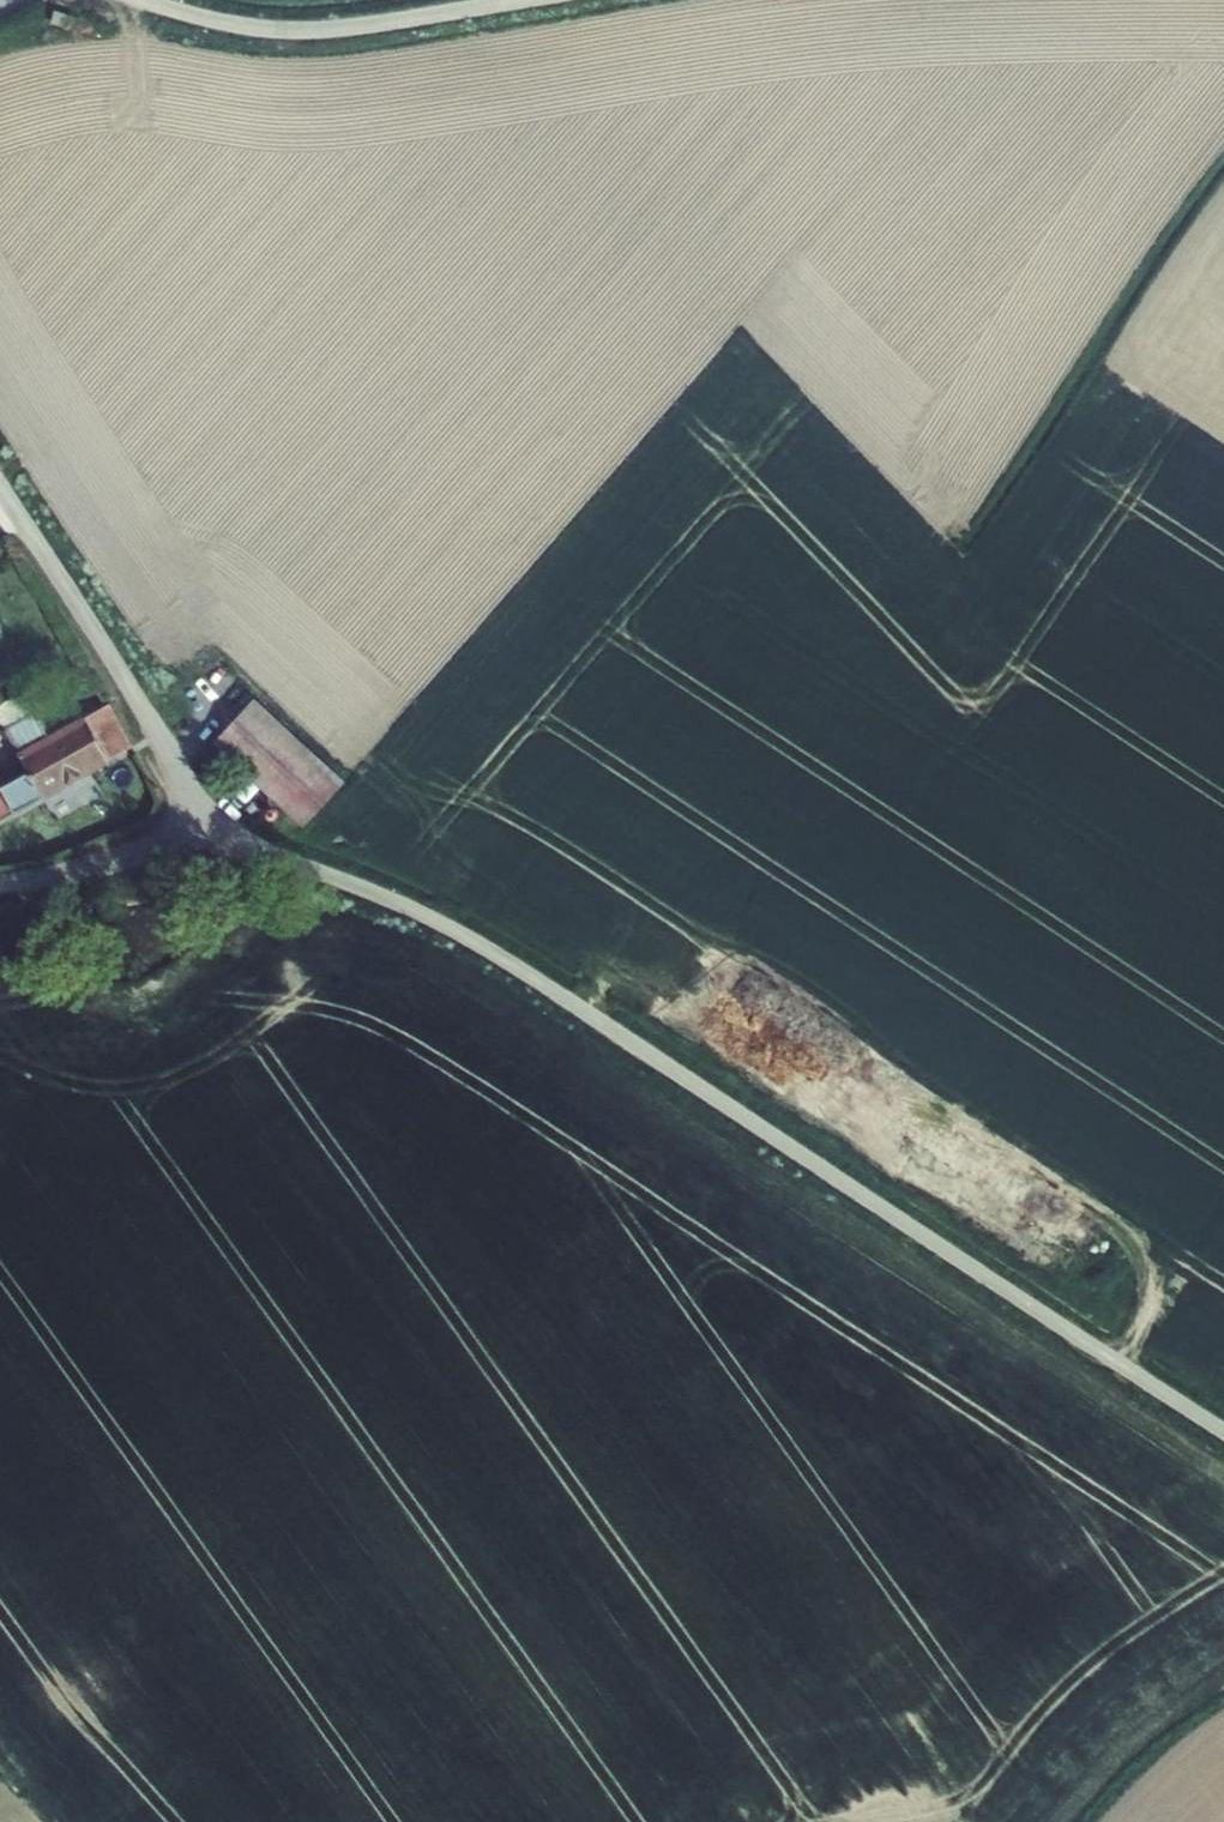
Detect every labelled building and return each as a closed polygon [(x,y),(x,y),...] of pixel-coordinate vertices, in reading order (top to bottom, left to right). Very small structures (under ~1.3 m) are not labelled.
[(51,22),(68,28),(72,16),(55,11),(51,22)] [(239,698),(197,745),(292,828),(334,782),(239,698)] [(13,767),(28,794),(113,749),(88,705),(33,734),(20,710),(0,721),(0,742),(13,767)] [(0,774),(0,810),(28,794),(13,767),(0,774)]
